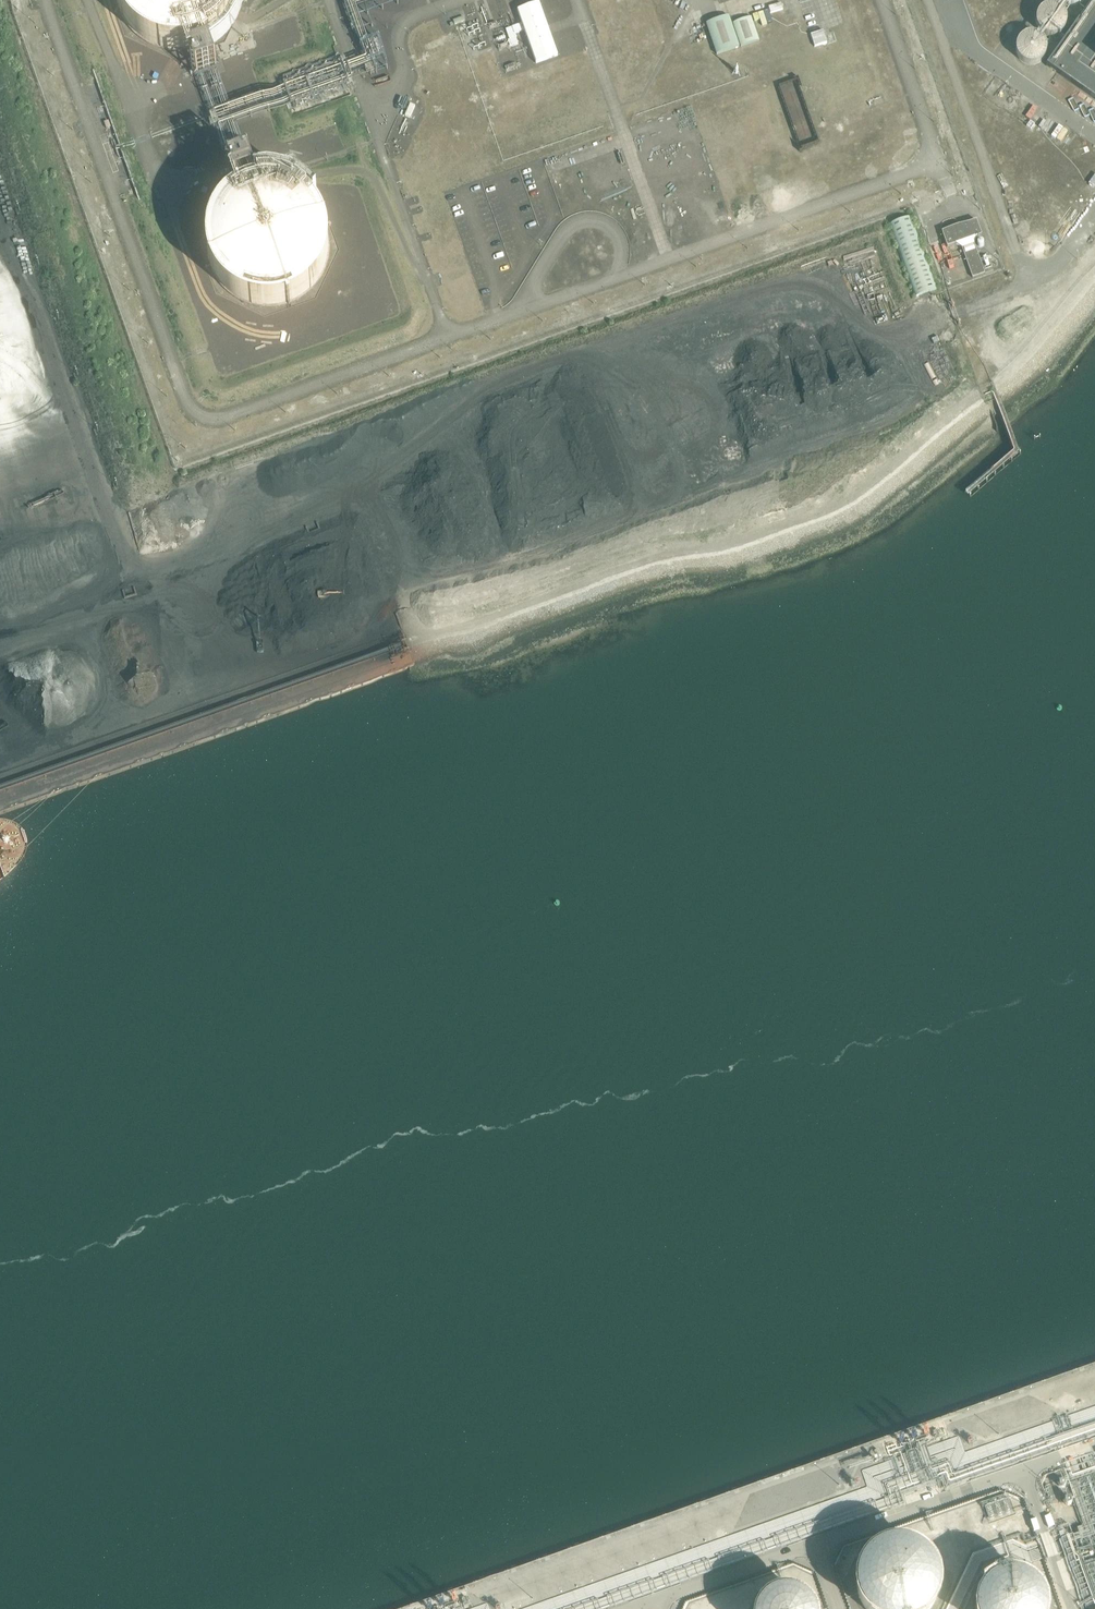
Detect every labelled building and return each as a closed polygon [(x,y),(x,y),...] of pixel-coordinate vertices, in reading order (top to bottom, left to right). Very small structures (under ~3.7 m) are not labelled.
[(114,1),(116,7),(118,12),(121,18),(124,23),(128,27),(132,32),(136,35),(141,39),(146,42),(152,44),(157,46),(163,47),(169,48),(175,48),(181,48),(187,47),(193,46),(198,43),(204,41),(209,38),(214,34),(218,30),(222,26),(225,21),(229,16),(231,11),(233,5),(234,0),(114,0),(114,1)] [(1047,66),(1094,100),(1094,0),(1047,66)] [(517,11),(535,64),(557,56),(538,3),(517,11)] [(1036,8),(1039,34),(1016,36),(1019,65),(1050,62),(1047,38),(1067,36),(1064,5),(1036,8)] [(770,10),(754,14),(758,26),(774,22),(770,10)] [(739,45),(729,14),(705,22),(716,54),(739,45)] [(752,18),(734,24),(741,47),(760,41),(752,18)] [(781,83),(795,135),(811,131),(796,79),(781,83)] [(335,246),(335,240),(335,234),(334,228),(332,222),(330,216),(327,211),(324,205),(320,200),(316,196),(311,192),(306,188),(301,185),(295,183),(289,181),(283,179),(277,179),(271,178),(265,179),(259,180),(253,182),(247,184),(242,187),(236,190),(231,194),(227,199),(223,203),(220,208),(217,214),(214,220),(213,225),(211,232),(211,238),(211,244),(211,250),(213,256),(215,262),(217,268),(220,273),(223,278),(228,283),(232,287),(237,291),(242,294),(248,297),(253,299),(259,301),(265,302),(272,303),(278,302),(284,302),(290,300),(296,298),(302,296),(307,293),(312,289),(317,285),(321,280),(324,275),(328,270),(330,264),(332,259),(334,252),(335,246)] [(937,289),(911,217),(889,225),(914,297),(937,289)] [(977,236),(980,235),(975,221),(942,232),(947,247),(955,244),(961,248),(972,278),(984,274),(973,243),(977,236)] [(926,1603),(930,1595),(931,1587),(931,1579),(930,1571),(926,1563),(921,1557),(915,1551),(908,1547),(901,1545),(892,1544),(884,1545),(877,1547),(870,1551),(864,1557),(859,1563),(856,1571),(854,1578),(854,1586),(855,1594),(858,1602),(863,1608),(922,1608),(926,1603)] [(1045,1603),(1042,1597),(1038,1591),(1033,1587),(1027,1583),(1020,1581),(1013,1581),(1006,1581),(1000,1584),(994,1587),(989,1592),(985,1597),(982,1603),(980,1608),(1046,1608),(1045,1603)] [(817,1607),(813,1602),(807,1597),(801,1594),(795,1592),(788,1591),(781,1592),(774,1594),(768,1597),(763,1602),(759,1607),(758,1608),(818,1608),(817,1607)] [(728,1605),(711,1597),(691,1604),(689,1608),(729,1608),(728,1605)]
